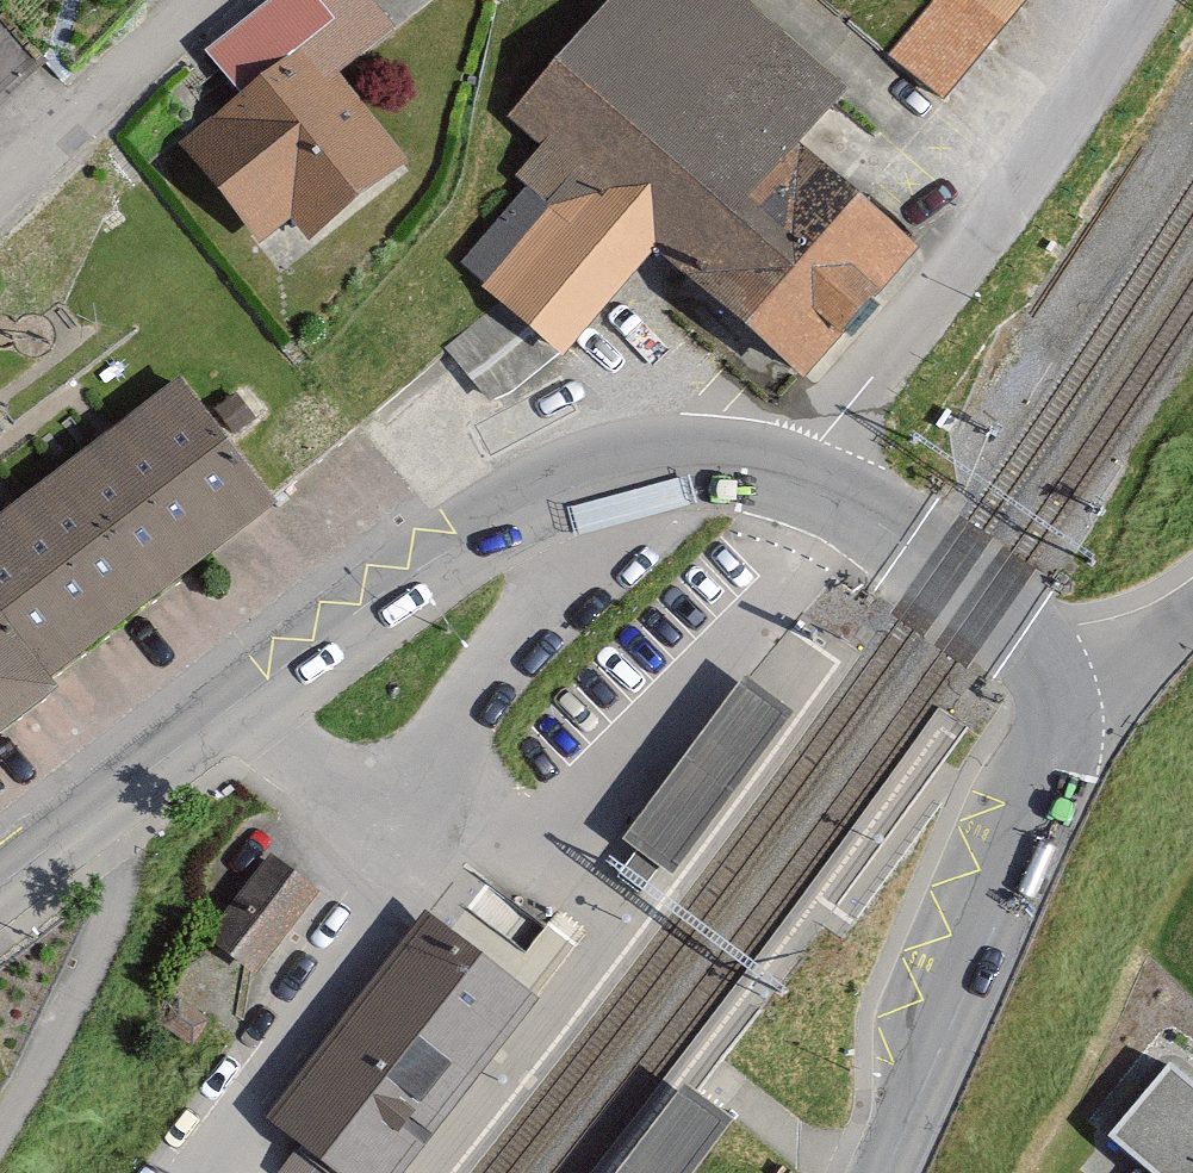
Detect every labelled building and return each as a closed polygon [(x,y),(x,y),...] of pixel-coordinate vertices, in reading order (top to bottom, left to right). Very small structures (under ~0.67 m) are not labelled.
[(394,150),(325,64),(378,21),(360,0),(280,0),(225,44),(258,85),(189,141),(259,228),(291,202),(306,221),(394,150)] [(645,220),(806,353),(910,228),(794,132),(843,73),(754,0),(611,0),(518,112),(555,142),(533,168),(549,180),(488,254),(565,318),(645,220)] [(892,46),(948,91),(1020,0),(928,0),(892,46)] [(50,670),(43,661),(265,488),(180,381),(0,521),(0,709),(50,670)] [(623,825),(673,863),(794,706),(744,668),(623,825)] [(311,892),(270,860),(213,933),(254,965),(311,892)] [(425,922),(277,1110),(357,1172),(358,1172),(506,986),(425,922)] [(1171,1056),(1111,1124),(1167,1172),(1187,1172),(1192,1167),(1192,1076),(1171,1056)] [(739,1105),(701,1074),(621,1172),(684,1172),(739,1105)]
